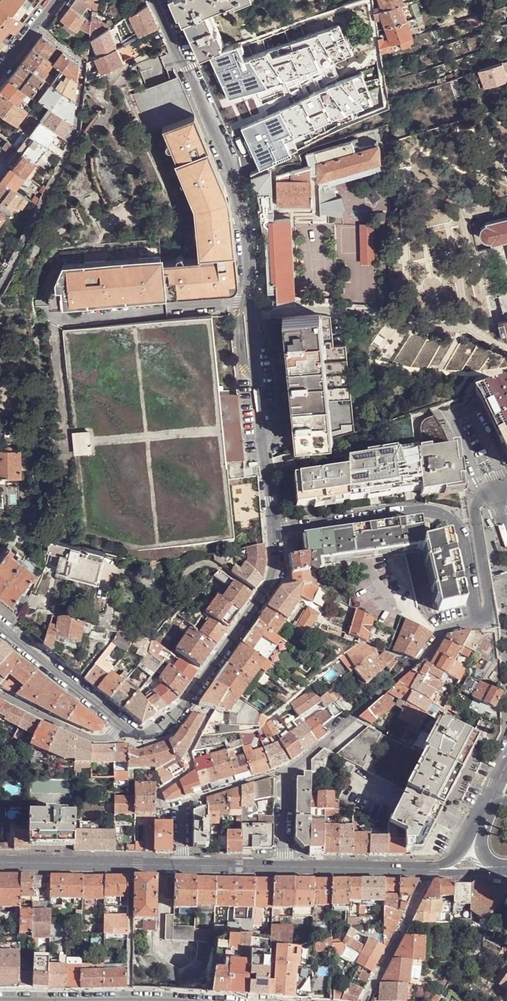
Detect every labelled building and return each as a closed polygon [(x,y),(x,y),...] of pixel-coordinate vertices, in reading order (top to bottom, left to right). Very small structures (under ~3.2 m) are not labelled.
[(1,17),(16,29),(28,13),(13,2),(11,0),(0,0),(0,16),(1,17)] [(13,2),(28,13),(39,0),(11,0),(13,2)] [(93,0),(76,0),(74,3),(72,5),(70,6),(80,13),(87,19),(92,22),(93,19),(93,16),(93,10),(94,1),(93,0)] [(224,46),(209,11),(232,0),(174,0),(199,57),(206,54),(224,46)] [(383,11),(400,5),(402,5),(405,3),(404,0),(380,0),(383,11)] [(417,3),(412,4),(417,18),(422,17),(417,3)] [(383,11),(378,12),(381,20),(382,25),(384,30),(405,22),(401,8),(400,5),(383,11)] [(80,13),(70,6),(61,19),(77,31),(81,27),(87,19),(80,13)] [(150,29),(142,10),(130,17),(138,34),(150,29)] [(6,43),(16,29),(1,17),(0,16),(0,38),(6,43)] [(93,19),(92,22),(87,19),(81,27),(91,34),(90,42),(92,40),(107,31),(109,29),(111,28),(108,23),(102,17),(98,17),(93,16),(93,19)] [(422,17),(417,18),(421,32),(427,30),(423,20),(422,17)] [(116,24),(119,23),(111,18),(108,23),(111,28),(115,25),(116,24)] [(55,36),(60,30),(63,26),(55,20),(48,30),(55,36)] [(470,22),(467,23),(470,30),(480,27),(477,20),(474,21),(470,22)] [(405,22),(384,30),(385,33),(385,35),(386,37),(389,46),(390,47),(401,43),(409,41),(411,40),(405,22)] [(239,43),(206,54),(227,100),(355,57),(340,24),(244,57),(239,43)] [(134,38),(128,26),(124,28),(117,31),(120,37),(123,43),(134,38)] [(109,29),(107,31),(92,40),(99,57),(118,48),(114,40),(120,37),(117,31),(116,27),(110,30),(109,29)] [(485,40),(484,34),(475,37),(475,38),(477,42),(485,40)] [(64,52),(43,36),(34,48),(54,63),(55,64),(64,52)] [(386,37),(379,40),(380,49),(389,46),(386,37)] [(389,46),(380,49),(381,56),(391,53),(390,47),(389,46)] [(40,75),(43,77),(54,63),(34,48),(23,62),(40,75)] [(122,62),(118,48),(99,57),(96,58),(99,70),(91,73),(94,78),(126,63),(125,60),(122,62)] [(80,64),(64,52),(55,64),(62,69),(78,81),(80,64)] [(40,75),(23,62),(11,77),(29,90),(33,85),(36,81),(40,75)] [(480,72),(486,88),(506,81),(506,73),(504,64),(480,72)] [(78,81),(62,69),(60,71),(58,74),(77,89),(78,81)] [(175,75),(172,76),(222,197),(231,277),(52,297),(53,303),(197,287),(239,283),(232,221),(229,195),(178,73),(175,75)] [(77,89),(58,74),(50,84),(51,85),(76,102),(77,89)] [(240,129),(258,171),(268,166),(297,152),(292,141),(330,121),(373,107),(362,74),(316,93),(240,129)] [(43,77),(40,75),(36,81),(40,85),(41,83),(44,80),(44,79),(43,77)] [(172,76),(149,86),(195,199),(200,240),(160,244),(161,251),(63,262),(52,292),(52,297),(231,277),(222,197),(172,76)] [(29,90),(11,77),(1,90),(19,104),(28,93),(29,91),(29,90)] [(458,79),(450,82),(456,98),(463,96),(458,79)] [(37,88),(33,85),(29,90),(29,91),(33,93),(37,88)] [(76,102),(51,85),(40,99),(50,106),(54,109),(73,123),(76,102)] [(1,90),(0,91),(0,113),(2,114),(18,126),(29,112),(28,111),(23,107),(19,104),(1,90)] [(33,104),(28,101),(23,107),(28,111),(29,109),(33,104)] [(54,109),(50,106),(42,122),(45,124),(54,109)] [(73,123),(54,109),(45,124),(58,134),(63,138),(64,139),(66,136),(68,132),(73,123)] [(42,122),(36,117),(33,122),(32,122),(38,127),(42,122)] [(45,124),(42,122),(38,127),(34,132),(31,135),(47,148),(58,134),(45,124)] [(402,122),(392,124),(395,142),(405,139),(402,122)] [(28,134),(21,128),(19,131),(27,137),(30,134),(28,134)] [(31,135),(30,134),(27,137),(19,149),(37,162),(47,148),(31,135)] [(19,149),(8,141),(4,147),(12,153),(6,161),(9,163),(19,149)] [(315,153),(306,156),(310,168),(311,167),(312,174),(319,174),(318,165),(356,154),(352,142),(315,153)] [(65,151),(56,145),(53,150),(62,157),(65,151)] [(356,154),(318,165),(319,174),(319,182),(379,163),(379,147),(356,154)] [(54,153),(47,148),(37,162),(44,167),(52,155),(53,153),(54,153)] [(37,162),(19,149),(9,163),(14,166),(27,176),(37,162)] [(6,161),(0,169),(0,179),(3,181),(14,166),(9,163),(6,161)] [(379,163),(319,182),(319,187),(328,185),(379,169),(379,163)] [(21,184),(27,176),(14,166),(3,181),(16,191),(18,189),(21,184)] [(258,171),(252,173),(255,190),(257,189),(258,193),(259,192),(262,208),(259,208),(265,241),(269,293),(273,293),(274,304),(294,300),(289,220),(272,221),(267,221),(267,217),(272,216),(271,170),(269,169),(268,166),(258,171)] [(312,206),(312,182),(312,174),(311,167),(310,168),(276,178),(276,182),(277,206),(312,206)] [(54,174),(46,169),(44,175),(50,180),(54,174)] [(34,180),(27,176),(21,184),(28,188),(34,180)] [(13,207),(20,212),(23,207),(28,199),(18,192),(16,191),(3,181),(0,179),(0,198),(13,207)] [(328,185),(319,187),(320,214),(342,218),(344,210),(346,210),(342,197),(337,199),(334,188),(330,189),(328,185)] [(41,199),(36,196),(32,202),(37,206),(41,199)] [(0,198),(0,226),(13,207),(0,198)] [(33,215),(23,207),(20,212),(26,217),(31,220),(33,215)] [(489,214),(489,216),(490,220),(496,219),(506,216),(506,210),(489,214)] [(486,224),(483,225),(480,228),(479,232),(480,236),(482,239),(486,241),(490,241),(491,243),(506,239),(506,216),(496,219),(490,220),(487,221),(485,221),(486,224)] [(372,230),(357,230),(357,268),(372,269),(372,230)] [(5,260),(2,258),(0,261),(8,266),(10,262),(6,259),(5,260)] [(503,286),(505,294),(499,296),(499,298),(506,322),(506,321),(506,285),(503,286)] [(320,316),(282,319),(295,444),(327,442),(354,433),(345,344),(332,345),(329,317),(320,316)] [(480,393),(489,412),(505,446),(506,449),(506,385),(480,393)] [(244,461),(238,396),(220,398),(226,463),(244,461)] [(431,418),(411,425),(415,454),(420,491),(421,497),(464,491),(467,487),(468,484),(464,477),(447,441),(439,427),(438,425),(434,419),(431,418)] [(91,452),(89,432),(73,433),(75,453),(91,452)] [(13,450),(13,449),(12,447),(9,446),(7,447),(6,449),(6,450),(0,450),(0,478),(21,477),(21,476),(20,450),(13,450)] [(365,455),(365,460),(393,457),(392,452),(365,455)] [(348,471),(349,500),(420,491),(415,454),(393,457),(365,460),(348,462),(348,471)] [(349,500),(348,471),(298,477),(301,506),(314,505),(342,501),(349,500)] [(459,572),(452,538),(435,542),(432,542),(426,544),(423,526),(423,522),(380,528),(361,530),(364,557),(367,557),(406,551),(407,555),(409,555),(408,551),(424,549),(424,552),(427,552),(429,562),(427,563),(428,568),(430,568),(435,588),(433,589),(434,594),(436,594),(440,612),(467,606),(459,572)] [(430,525),(423,526),(426,544),(432,542),(430,525)] [(364,557),(361,530),(306,538),(308,558),(309,558),(311,569),(312,568),(325,575),(324,567),(332,566),(331,562),(364,557)] [(24,543),(26,537),(17,534),(16,540),(17,541),(24,543)] [(84,547),(44,537),(49,561),(49,564),(60,566),(60,570),(98,579),(105,553),(84,547)] [(266,563),(264,546),(240,551),(241,556),(248,558),(248,559),(266,563)] [(8,551),(0,561),(0,591),(14,602),(37,573),(8,551)] [(237,551),(238,559),(241,561),(245,567),(249,561),(248,559),(248,558),(241,556),(240,551),(237,551)] [(367,561),(407,555),(406,551),(367,557),(367,561)] [(222,562),(221,554),(213,555),(214,561),(224,568),(225,566),(224,564),(222,562)] [(225,566),(224,568),(225,569),(227,566),(229,568),(227,571),(232,574),(236,568),(241,561),(238,559),(233,555),(225,566)] [(309,558),(308,558),(303,559),(290,561),(292,577),(310,574),(311,569),(309,558)] [(266,564),(266,563),(248,559),(249,561),(245,567),(261,583),(262,582),(266,564)] [(245,567),(241,573),(237,578),(243,582),(255,591),(256,590),(261,583),(245,567)] [(236,568),(232,574),(237,578),(241,573),(236,568)] [(234,584),(218,573),(214,578),(217,580),(224,586),(230,590),(234,584)] [(311,586),(310,574),(292,577),(293,588),(294,589),(300,588),(311,586)] [(217,580),(214,578),(204,588),(208,591),(217,580)] [(239,588),(251,597),(252,596),(251,596),(255,591),(243,582),(239,588)] [(239,613),(251,597),(239,588),(234,584),(230,590),(222,601),(239,613)] [(230,590),(224,586),(216,597),(217,597),(222,601),(230,590)] [(315,588),(311,586),(300,588),(299,597),(312,604),(320,591),(315,588)] [(208,591),(204,588),(191,603),(193,604),(195,606),(198,604),(209,591),(208,591)] [(293,588),(287,589),(285,589),(280,591),(278,594),(268,609),(286,621),(287,622),(290,618),(298,606),(299,597),(300,588),(294,589),(293,588)] [(38,595),(31,593),(30,594),(28,597),(26,601),(25,604),(36,607),(38,595)] [(222,601),(217,597),(205,613),(207,614),(210,617),(212,618),(228,629),(239,613),(222,601)] [(14,622),(16,619),(19,615),(15,612),(0,600),(0,611),(14,622)] [(353,609),(338,601),(335,607),(350,616),(353,609)] [(286,621),(268,609),(258,623),(268,630),(276,636),(286,621)] [(306,613),(299,623),(296,629),(298,630),(302,633),(306,636),(310,630),(311,628),(315,622),(314,621),(317,617),(317,616),(308,610),(306,613)] [(295,623),(293,626),(296,629),(299,623),(306,613),(304,612),(297,623),(295,623)] [(374,621),(357,612),(350,635),(350,636),(367,643),(372,629),(374,621)] [(184,621),(178,616),(173,622),(171,621),(151,642),(164,650),(184,621)] [(86,625),(61,618),(58,626),(55,638),(57,638),(80,645),(83,634),(86,625)] [(228,629),(212,618),(201,633),(210,639),(217,644),(228,629)] [(429,634),(408,621),(394,653),(414,660),(433,635),(430,634),(429,634)] [(315,622),(311,628),(320,631),(322,628),(324,625),(322,625),(315,622)] [(268,630),(258,623),(242,644),(253,651),(265,635),(268,630)] [(58,626),(51,625),(46,644),(45,643),(45,645),(52,652),(57,638),(55,638),(58,626)] [(88,625),(86,625),(83,634),(90,636),(92,629),(93,626),(88,625)] [(201,633),(193,627),(190,631),(207,643),(210,639),(201,633)] [(276,636),(268,630),(265,635),(278,645),(280,643),(282,640),(276,636)] [(315,633),(310,630),(306,636),(311,639),(315,633)] [(207,643),(190,631),(175,652),(192,664),(189,668),(197,673),(217,644),(210,639),(207,643)] [(473,633),(472,632),(447,637),(446,639),(460,647),(463,649),(472,634),(473,633)] [(140,639),(120,634),(116,641),(117,642),(114,645),(117,647),(127,655),(133,648),(140,639)] [(151,642),(140,639),(133,648),(139,651),(136,655),(144,661),(149,655),(151,642)] [(453,662),(460,647),(446,639),(438,654),(453,662)] [(164,650),(151,642),(149,655),(162,665),(165,662),(165,663),(171,655),(164,650)] [(1,643),(0,645),(0,666),(12,652),(1,643)] [(253,651),(242,644),(228,665),(252,682),(263,666),(267,661),(264,659),(253,651)] [(359,645),(358,645),(344,655),(352,668),(355,672),(376,654),(375,653),(376,651),(359,645)] [(463,649),(460,647),(453,662),(455,664),(462,668),(464,669),(467,670),(475,656),(463,649)] [(12,652),(0,666),(0,673),(3,676),(6,678),(22,660),(12,652)] [(192,664),(175,652),(173,656),(174,658),(179,661),(189,668),(192,664)] [(376,654),(355,672),(367,685),(387,668),(390,672),(391,672),(400,661),(383,654),(379,658),(376,654)] [(453,662),(438,654),(431,666),(430,666),(431,667),(444,674),(448,676),(455,664),(453,662)] [(162,665),(149,655),(144,661),(141,664),(145,668),(154,674),(156,672),(162,665)] [(173,656),(171,655),(165,663),(168,665),(174,658),(173,656)] [(352,668),(344,655),(340,658),(342,661),(344,664),(348,671),(352,668)] [(22,660),(6,678),(0,686),(17,695),(37,671),(22,660)] [(189,668),(179,661),(173,669),(189,685),(197,673),(189,668)] [(268,662),(267,661),(263,666),(268,670),(272,665),(268,662)] [(112,674),(99,662),(97,665),(110,676),(112,674)] [(428,665),(424,662),(412,672),(420,677),(423,673),(428,665)] [(145,668),(141,664),(137,669),(141,673),(143,671),(145,668)] [(462,668),(455,664),(448,676),(455,680),(462,668)] [(110,676),(97,665),(87,677),(85,679),(99,689),(110,676)] [(252,682),(228,665),(214,685),(228,693),(239,700),(250,684),(252,682)] [(173,669),(169,666),(159,680),(164,684),(179,699),(189,685),(173,669)] [(268,670),(263,666),(252,682),(254,684),(257,686),(268,670)] [(444,674),(431,667),(427,674),(440,682),(444,674)] [(154,674),(145,668),(143,671),(151,678),(154,675),(154,674)] [(320,674),(313,669),(310,674),(315,678),(316,677),(318,676),(320,674)] [(52,683),(37,671),(17,695),(52,713),(65,694),(52,683)] [(420,677),(412,672),(399,684),(412,692),(420,677)] [(394,678),(390,673),(385,676),(389,682),(394,678)] [(118,679),(112,674),(110,676),(99,689),(111,699),(124,684),(121,681),(118,679)] [(440,682),(427,674),(422,684),(434,692),(440,682)] [(146,684),(148,686),(153,681),(155,679),(156,677),(154,675),(151,678),(146,684)] [(495,692),(481,685),(464,676),(457,687),(475,697),(474,698),(495,709),(503,695),(495,692)] [(319,681),(316,677),(315,678),(302,687),(307,691),(308,690),(309,689),(319,681)] [(154,683),(153,681),(148,686),(153,693),(158,689),(154,683)] [(137,695),(124,684),(111,699),(124,710),(136,695),(137,695)] [(148,686),(146,684),(139,692),(138,694),(137,695),(136,695),(139,698),(143,693),(148,686)] [(179,699),(164,684),(158,689),(153,693),(166,708),(179,699)] [(252,686),(250,684),(239,700),(246,704),(258,687),(257,686),(254,684),(252,686)] [(412,692),(399,684),(389,693),(408,704),(414,693),(412,692)] [(434,692),(422,684),(416,694),(429,701),(430,700),(434,692)] [(216,710),(228,693),(214,685),(199,706),(216,710)] [(321,701),(321,700),(311,692),(294,707),(300,716),(301,718),(321,701)] [(439,694),(434,692),(430,700),(434,702),(439,694)] [(147,697),(143,693),(139,698),(142,701),(147,697)] [(166,708),(153,693),(147,697),(142,701),(155,716),(166,708)] [(239,700),(228,693),(216,710),(230,715),(239,700)] [(337,700),(330,693),(327,695),(334,703),(337,700)] [(408,704),(389,693),(384,697),(394,705),(396,706),(404,710),(408,704)] [(416,694),(414,693),(408,704),(418,709),(424,713),(426,710),(430,703),(429,702),(429,701),(416,694)] [(79,705),(65,694),(52,713),(68,721),(79,705)] [(142,725),(155,716),(142,701),(139,698),(136,695),(124,710),(142,725)] [(334,703),(327,695),(321,700),(321,701),(325,708),(334,703)] [(394,705),(384,697),(367,711),(375,718),(378,720),(391,709),(394,705)] [(283,707),(276,703),(262,713),(268,717),(269,718),(271,717),(278,711),(281,709),(283,707)] [(5,704),(0,713),(0,717),(20,727),(26,714),(5,704)] [(268,717),(262,713),(247,704),(240,718),(239,728),(259,729),(260,724),(268,717)] [(410,724),(418,709),(408,704),(404,710),(400,717),(410,724)] [(102,732),(105,725),(93,716),(79,705),(68,721),(94,733),(102,732)] [(424,713),(418,709),(410,724),(420,730),(429,716),(427,714),(424,713)] [(281,716),(278,711),(271,717),(271,718),(278,735),(279,737),(281,736),(285,733),(289,729),(289,728),(281,716)] [(318,742),(328,734),(323,727),(332,719),(327,711),(320,712),(308,721),(305,723),(318,742)] [(375,718),(367,711),(360,718),(369,722),(375,718)] [(205,716),(194,712),(183,728),(194,736),(205,716)] [(43,722),(26,714),(20,727),(36,736),(43,722)] [(239,728),(240,718),(231,716),(230,718),(229,724),(229,727),(239,728)] [(301,718),(300,716),(297,718),(297,720),(298,721),(302,726),(305,723),(304,721),(301,718)] [(440,722),(429,716),(420,730),(430,736),(440,722)] [(278,735),(271,718),(264,728),(269,739),(278,735)] [(60,731),(43,722),(36,736),(32,745),(50,753),(60,731)] [(435,743),(444,723),(443,722),(433,742),(435,743)] [(318,742),(305,723),(302,726),(295,732),(292,734),(304,753),(318,742)] [(472,738),(444,723),(435,743),(427,757),(461,774),(467,764),(475,747),(478,741),(472,738)] [(194,736),(183,728),(175,740),(170,742),(177,758),(181,762),(181,761),(183,758),(194,736)] [(425,757),(409,748),(369,728),(337,756),(349,762),(356,766),(407,792),(425,757)] [(77,739),(60,731),(50,753),(66,760),(77,761),(77,739)] [(263,742),(260,734),(240,737),(243,748),(251,746),(263,742)] [(304,753),(292,734),(288,737),(285,740),(281,742),(291,762),(304,753)] [(224,739),(224,735),(205,737),(201,737),(195,749),(224,741),(224,739)] [(9,736),(7,736),(4,742),(6,743),(11,746),(11,745),(14,740),(14,739),(9,736)] [(92,764),(92,746),(85,743),(77,739),(77,761),(77,764),(92,764)] [(177,758),(170,742),(153,748),(156,769),(157,770),(162,767),(177,758)] [(291,762),(281,742),(265,749),(272,771),(291,762)] [(427,757),(435,743),(433,742),(426,756),(427,757)] [(6,743),(0,755),(0,756),(5,756),(11,746),(6,743)] [(115,764),(115,746),(92,746),(92,764),(115,764)] [(129,763),(129,746),(115,746),(115,764),(120,764),(129,763)] [(156,769),(153,748),(139,752),(130,746),(129,746),(129,763),(129,770),(156,769)] [(253,752),(251,746),(243,748),(246,755),(253,752)] [(254,776),(246,755),(232,759),(230,753),(233,752),(232,749),(227,750),(227,751),(235,776),(235,778),(236,781),(254,776)] [(254,776),(272,771),(265,749),(253,752),(246,755),(254,776)] [(228,778),(235,776),(227,751),(227,750),(221,752),(218,752),(216,753),(211,755),(218,781),(225,779),(228,778)] [(320,768),(326,763),(322,758),(319,754),(314,759),(316,762),(316,764),(320,768)] [(218,781),(211,755),(195,760),(197,770),(198,770),(202,787),(209,784),(212,783),(218,781)] [(410,794),(427,757),(426,756),(425,757),(407,792),(410,794)] [(461,774),(427,757),(410,794),(443,811),(449,799),(458,782),(461,776),(461,774)] [(181,762),(177,758),(162,767),(171,776),(185,769),(183,767),(185,763),(181,761),(181,762)] [(352,774),(356,766),(349,762),(347,767),(349,768),(348,772),(352,774)] [(171,776),(162,767),(157,770),(162,782),(171,776)] [(198,770),(197,770),(187,777),(191,790),(202,787),(198,770)] [(130,782),(129,774),(120,774),(115,774),(115,779),(115,783),(127,782),(129,782),(130,782)] [(313,798),(313,774),(304,774),(305,779),(298,779),(296,820),(312,820),(312,818),(312,814),(312,810),(313,798)] [(191,790),(187,777),(180,781),(185,797),(193,795),(191,790)] [(255,801),(271,798),(271,778),(255,783),(255,801)] [(185,797),(180,781),(164,793),(167,800),(173,800),(185,797)] [(243,815),(254,815),(255,801),(255,783),(243,787),(243,810),(243,815)] [(157,787),(157,784),(135,785),(135,793),(136,794),(136,797),(136,815),(147,815),(157,815),(157,787)] [(243,810),(243,787),(228,791),(228,810),(243,810)] [(228,810),(228,791),(208,797),(208,806),(208,816),(228,815),(228,810)] [(410,794),(407,792),(404,799),(404,800),(406,801),(397,820),(394,819),(392,823),(390,822),(388,825),(405,835),(405,852),(414,852),(425,846),(432,831),(443,811),(410,794)] [(334,799),(335,795),(319,794),(319,798),(319,809),(327,810),(334,810),(334,799)] [(136,815),(136,797),(116,797),(116,799),(116,806),(116,814),(136,815)] [(406,801),(404,800),(394,819),(397,820),(406,801)] [(208,816),(208,806),(194,811),(194,848),(208,848),(208,840),(208,816)] [(371,820),(371,816),(355,807),(354,828),(354,834),(356,834),(360,834),(360,814),(371,820)] [(31,813),(31,808),(12,808),(12,819),(31,819),(31,813)] [(243,810),(228,810),(228,815),(228,824),(239,824),(243,824),(243,823),(239,823),(239,821),(243,821),(243,815),(243,810)] [(340,811),(339,810),(334,810),(327,810),(326,814),(326,823),(340,823),(340,818),(340,814),(340,811)] [(76,828),(76,814),(31,813),(31,819),(31,833),(31,835),(31,841),(31,845),(75,846),(76,831),(76,828)] [(136,822),(136,815),(116,814),(116,822),(136,822)] [(156,853),(156,825),(157,823),(157,815),(147,815),(147,852),(155,853),(156,853)] [(312,824),(312,820),(296,820),(296,842),(303,849),(311,848),(311,827),(312,824)] [(173,823),(157,823),(156,825),(156,853),(173,854),(173,823)] [(405,857),(405,852),(405,835),(388,825),(388,829),(388,857),(405,857)] [(274,842),(274,826),(263,826),(258,826),(243,827),(243,829),(243,832),(243,850),(264,850),(274,842)] [(325,856),(326,827),(311,827),(311,848),(311,851),(311,856),(325,856)] [(354,834),(354,828),(330,828),(326,827),(325,856),(340,856),(353,856),(354,835),(354,834)] [(370,857),(388,857),(388,829),(381,829),(381,839),(370,839),(370,857)] [(116,846),(116,832),(79,831),(76,831),(75,846),(75,851),(116,852),(116,846)] [(243,850),(243,832),(228,832),(228,833),(228,837),(228,850),(228,854),(243,854),(243,850)] [(370,839),(371,836),(356,835),(354,835),(353,856),(370,857),(370,839)] [(228,850),(228,837),(222,837),(220,838),(220,850),(228,850)] [(31,845),(31,841),(16,840),(16,850),(31,851),(31,845)] [(23,875),(0,875),(0,906),(4,906),(14,906),(22,907),(22,898),(23,875)] [(35,883),(35,875),(23,875),(22,898),(35,898),(35,896),(35,891),(35,885),(35,883)] [(84,898),(84,876),(69,876),(52,876),(52,898),(84,898)] [(107,897),(107,876),(84,876),(84,898),(88,898),(92,899),(104,899),(107,899),(107,897)] [(130,897),(130,877),(107,876),(107,897),(120,897),(126,897),(130,897)] [(158,921),(159,877),(135,876),(134,921),(141,921),(157,921),(158,921)] [(175,901),(176,878),(168,877),(168,900),(175,901)] [(197,906),(197,878),(176,878),(175,901),(175,908),(179,908),(196,908),(197,906)] [(216,906),(217,879),(197,878),(197,906),(216,906)] [(236,907),(237,879),(217,879),(216,906),(236,907)] [(255,907),(256,880),(237,879),(236,907),(245,907),(255,907)] [(274,908),(275,880),(256,880),(255,907),(274,908)] [(295,894),(295,880),(275,880),(274,908),(282,908),(294,908),(295,894)] [(314,895),(315,880),(295,880),(295,894),(299,894),(314,895)] [(332,906),(333,880),(315,880),(314,895),(314,906),(332,906)] [(349,900),(349,880),(333,880),(332,906),(348,906),(349,900)] [(362,880),(349,880),(349,900),(354,900),(361,900),(362,880)] [(385,892),(385,880),(362,880),(361,900),(385,900),(385,896),(385,892)] [(400,892),(401,881),(385,880),(385,892),(400,892)] [(420,881),(401,881),(400,892),(400,896),(400,910),(405,912),(420,881)] [(433,881),(423,901),(439,902),(439,896),(439,881),(433,881)] [(454,902),(454,881),(439,881),(439,896),(448,896),(448,902),(454,902)] [(472,886),(472,885),(454,881),(454,902),(454,905),(462,905),(471,906),(472,886)] [(500,901),(478,881),(474,882),(472,885),(472,886),(496,908),(500,901)] [(488,920),(496,908),(472,886),(471,906),(470,908),(471,912),(488,920)] [(314,906),(314,895),(299,894),(297,911),(299,911),(308,912),(314,912),(314,906)] [(400,910),(400,896),(393,896),(391,896),(385,896),(385,900),(385,905),(400,910)] [(120,907),(120,897),(107,897),(107,899),(107,901),(106,907),(117,907),(120,907)] [(423,901),(417,914),(429,914),(441,914),(442,902),(439,902),(423,901)] [(399,923),(405,912),(400,910),(385,905),(385,919),(399,923)] [(254,918),(254,912),(255,907),(245,907),(236,907),(235,918),(254,918)] [(51,935),(51,909),(40,909),(35,909),(34,912),(34,929),(34,935),(34,936),(39,936),(48,936),(51,936),(51,935)] [(34,929),(34,912),(22,911),(22,912),(22,922),(22,929),(34,929)] [(313,925),(314,912),(308,912),(299,911),(298,922),(298,926),(313,926),(313,925)] [(360,915),(360,913),(348,913),(348,922),(348,928),(359,928),(360,915)] [(417,914),(412,923),(429,923),(429,921),(429,917),(429,914),(417,914)] [(447,923),(454,923),(454,920),(454,918),(454,914),(451,915),(451,917),(432,917),(432,921),(432,923),(447,923)] [(372,916),(360,915),(359,928),(379,921),(379,919),(372,919),(372,916)] [(129,935),(129,917),(124,917),(109,916),(106,917),(106,924),(106,934),(129,935)] [(235,933),(235,918),(229,918),(229,921),(227,921),(227,924),(216,924),(216,929),(216,933),(235,933)] [(385,948),(399,923),(385,919),(385,938),(385,948)] [(348,928),(348,922),(339,922),(339,930),(348,928)] [(100,934),(101,924),(89,924),(89,934),(100,934)] [(196,928),(196,926),(175,925),(175,939),(196,940),(196,928)] [(293,941),(293,926),(273,926),(272,939),(272,940),(272,941),(293,941)] [(216,933),(216,929),(196,928),(196,940),(200,940),(215,941),(216,933)] [(261,933),(261,930),(253,929),(253,934),(254,934),(257,937),(258,937),(261,937),(261,933)] [(354,939),(357,933),(351,930),(350,929),(349,930),(346,938),(353,941),(354,939)] [(241,951),(242,935),(234,934),(232,934),(230,935),(229,951),(236,951),(235,956),(243,957),(244,952),(241,951)] [(212,967),(215,941),(200,940),(199,955),(194,961),(182,967),(162,958),(154,950),(155,935),(144,935),(136,935),(140,960),(185,982),(212,967)] [(253,939),(253,935),(242,935),(241,951),(244,952),(252,952),(252,951),(253,945),(253,939)] [(313,945),(313,936),(303,935),(305,944),(313,945)] [(424,962),(425,937),(405,936),(393,960),(411,961),(420,962),(424,962)] [(341,944),(337,937),(331,939),(332,945),(341,944)] [(377,964),(385,948),(381,946),(370,940),(366,948),(361,946),(353,941),(346,938),(342,944),(342,945),(345,947),(362,956),(377,964)] [(272,941),(272,940),(253,939),(253,945),(260,945),(260,947),(272,948),(272,941)] [(332,945),(331,939),(316,946),(316,949),(318,953),(333,954),(333,953),(332,945)] [(22,941),(0,941),(0,988),(21,988),(21,974),(22,941)] [(342,945),(342,944),(341,944),(332,945),(333,953),(339,956),(345,947),(342,945)] [(300,963),(301,948),(279,947),(277,947),(276,963),(276,966),(275,981),(299,982),(300,967),(300,963)] [(231,961),(232,953),(217,952),(215,960),(231,961)] [(373,973),(377,964),(362,956),(358,965),(373,973)] [(50,988),(50,965),(50,959),(50,957),(34,957),(34,973),(34,988),(50,988)] [(406,986),(409,986),(411,961),(393,960),(388,968),(380,984),(406,986)] [(251,974),(252,962),(231,961),(231,970),(230,994),(250,995),(251,978),(251,974)] [(409,986),(414,986),(420,986),(421,983),(418,983),(420,962),(411,961),(409,986)] [(271,966),(271,963),(255,962),(252,962),(251,974),(256,975),(262,975),(261,989),(270,990),(270,981),(271,966)] [(67,988),(67,965),(50,965),(50,988),(67,988)] [(67,988),(82,989),(82,971),(82,965),(67,965),(67,988)] [(230,994),(231,970),(224,970),(216,969),(213,993),(230,994)] [(104,989),(105,971),(82,971),(82,989),(104,989)] [(128,989),(128,971),(105,971),(104,989),(128,989)] [(34,988),(34,973),(21,974),(21,988),(34,988)] [(360,999),(371,976),(368,975),(362,973),(355,989),(349,987),(348,988),(344,997),(360,999)] [(438,987),(447,988),(452,979),(449,977),(445,976),(441,983),(438,983),(438,984),(438,987)] [(496,992),(504,998),(506,995),(506,978),(496,992)] [(298,995),(299,982),(275,981),(270,981),(270,990),(269,996),(298,997),(298,995)] [(414,986),(409,986),(406,986),(380,984),(379,999),(379,1000),(413,1000),(414,986)] [(344,997),(348,988),(337,987),(338,996),(339,996),(344,997)] [(437,996),(441,998),(442,996),(447,988),(438,987),(435,987),(432,994),(437,996)]
